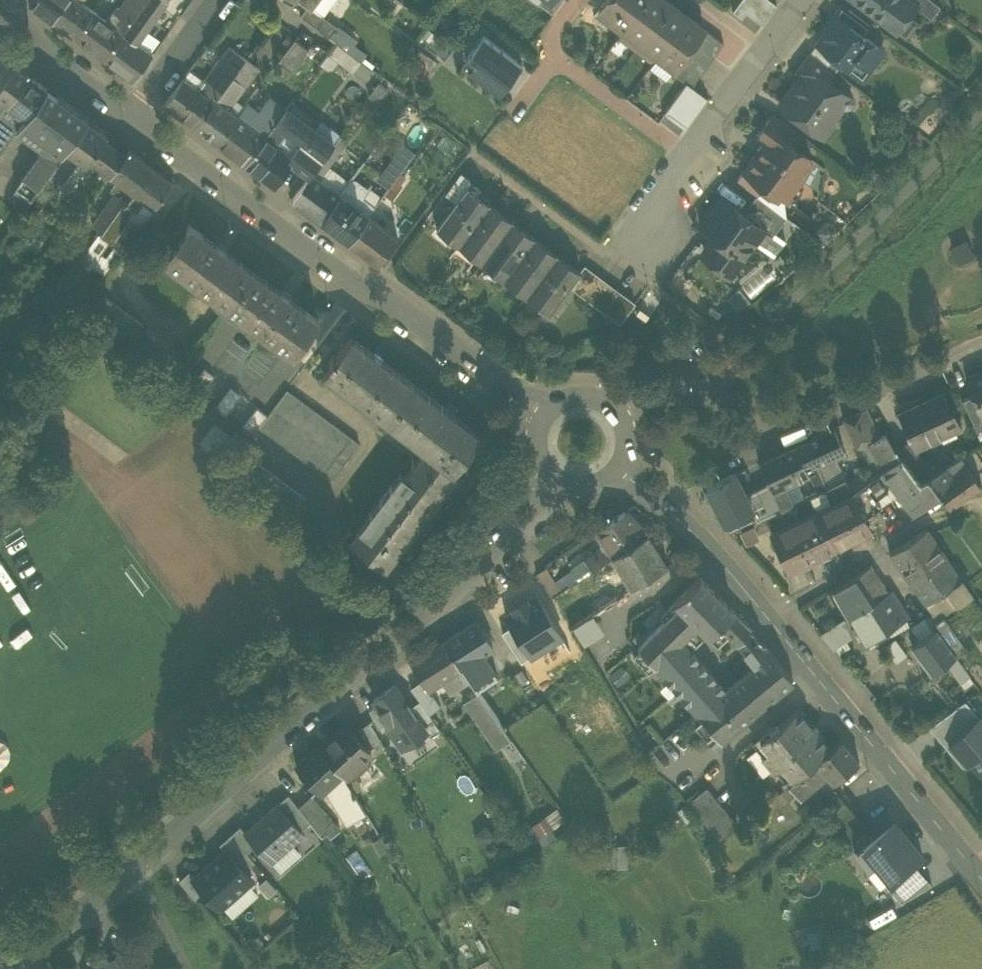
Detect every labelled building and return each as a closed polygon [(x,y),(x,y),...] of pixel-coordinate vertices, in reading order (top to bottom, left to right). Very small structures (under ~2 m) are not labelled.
[(67,0),(29,0),(28,1),(52,19),(67,0)] [(74,36),(94,9),(82,0),(67,0),(52,19),(74,36)] [(123,30),(145,0),(130,0),(115,19),(120,22),(117,26),(123,30)] [(167,0),(145,0),(123,30),(133,38),(139,29),(144,33),(145,32),(154,19),(168,0),(167,0)] [(604,24),(609,17),(615,9),(603,0),(592,14),(604,24)] [(624,28),(645,0),(603,0),(615,9),(609,17),(624,28)] [(641,40),(671,0),(645,0),(624,28),(641,40)] [(657,53),(687,14),(680,9),(684,3),(680,0),(671,0),(641,40),(657,53)] [(733,9),(742,16),(746,10),(762,22),(777,3),(773,0),(740,0),(733,9)] [(892,24),(902,11),(906,14),(907,13),(915,3),(916,1),(914,0),(860,0),(892,24)] [(931,15),(940,3),(936,0),(914,0),(916,1),(915,3),(931,15)] [(300,14),(320,29),(328,18),(311,6),(311,7),(307,4),(300,14)] [(842,16),(863,32),(870,22),(849,7),(842,16)] [(691,8),(687,14),(657,53),(674,65),(674,66),(674,67),(680,59),(687,50),(694,40),(704,27),(697,21),(701,15),(691,8)] [(74,36),(103,57),(123,30),(117,26),(94,9),(74,36)] [(902,11),(892,24),(897,27),(906,14),(902,11)] [(916,19),(907,13),(906,14),(897,27),(906,34),(916,19)] [(818,40),(834,52),(842,58),(840,60),(846,64),(851,63),(857,56),(870,65),(884,47),(863,32),(842,16),(840,15),(829,29),(827,27),(818,40)] [(320,29),(330,37),(338,26),(328,18),(320,29)] [(169,30),(154,19),(145,32),(160,43),(169,30)] [(704,27),(694,40),(713,54),(724,41),(704,27)] [(133,38),(123,30),(103,57),(133,79),(152,52),(133,38)] [(469,69),(499,92),(522,62),(483,33),(467,55),(475,61),(469,69)] [(279,59),(293,69),(308,49),(294,39),(279,59)] [(694,40),(687,50),(706,64),(713,54),(694,40)] [(335,41),(328,50),(320,62),(321,62),(328,67),(332,67),(339,58),(354,70),(361,60),(336,42),(335,41)] [(223,55),(233,63),(241,53),(230,45),(223,55)] [(687,50),(680,59),(699,74),(706,64),(687,50)] [(804,76),(815,84),(822,74),(827,78),(834,68),(826,62),(810,50),(796,70),(801,73),(804,76)] [(834,68),(840,60),(842,58),(834,52),(826,62),(834,68)] [(247,57),(241,53),(233,63),(239,67),(247,57)] [(0,61),(0,82),(15,62),(5,55),(0,61)] [(231,79),(233,75),(239,67),(233,63),(223,55),(214,67),(219,70),(231,79)] [(247,57),(239,67),(233,75),(246,84),(259,66),(247,57)] [(672,69),(686,79),(692,83),(699,74),(680,59),(674,67),(674,66),(672,69)] [(0,82),(0,95),(8,101),(29,73),(15,62),(0,82)] [(206,92),(203,96),(212,103),(216,98),(231,79),(219,70),(204,90),(206,92)] [(29,73),(8,101),(26,115),(47,86),(29,73)] [(801,73),(793,84),(796,86),(804,76),(801,73)] [(780,101),(814,127),(824,114),(830,119),(842,103),(844,104),(849,103),(852,99),(852,93),(847,90),(845,90),(827,78),(822,74),(815,84),(804,76),(796,86),(793,84),(780,101)] [(216,98),(229,107),(246,84),(233,75),(231,79),(216,98)] [(692,84),(692,83),(686,79),(664,109),(685,124),(707,95),(692,84)] [(196,126),(212,103),(203,96),(181,80),(164,102),(196,126)] [(16,129),(26,136),(36,124),(58,94),(47,86),(26,115),(16,129)] [(53,136),(66,146),(66,145),(88,116),(58,94),(36,124),(53,136)] [(8,101),(0,95),(0,112),(8,101)] [(241,110),(238,114),(266,135),(286,108),(287,107),(270,95),(252,118),(241,110)] [(229,107),(216,98),(212,103),(196,126),(217,142),(238,114),(229,107)] [(26,115),(8,101),(0,112),(0,147),(1,148),(16,129),(26,115)] [(266,135),(292,154),(312,127),(287,108),(286,108),(266,135)] [(782,194),(784,195),(812,158),(787,139),(796,128),(773,111),(761,128),(762,137),(766,139),(757,151),(753,152),(748,158),(749,162),(745,166),(766,182),(767,188),(777,195),(782,194)] [(266,135),(238,114),(217,142),(245,163),(266,135)] [(820,131),(830,119),(824,114),(814,127),(820,131)] [(88,116),(66,145),(79,155),(86,160),(100,141),(107,131),(88,116)] [(323,120),(316,130),(333,143),(340,133),(323,120)] [(53,136),(36,124),(26,136),(43,149),(53,136)] [(316,130),(312,127),(292,154),(295,156),(293,158),(311,172),(312,171),(333,143),(316,130)] [(292,154),(266,135),(245,163),(274,184),(293,158),(295,156),(292,154)] [(31,166),(43,176),(66,146),(53,136),(43,149),(31,166)] [(86,175),(100,185),(110,172),(122,157),(100,141),(86,160),(93,165),(86,175)] [(56,187),(79,155),(66,145),(66,146),(43,176),(42,177),(56,187)] [(118,178),(130,187),(149,161),(129,147),(122,157),(110,172),(118,178)] [(79,155),(56,187),(68,196),(84,173),(86,175),(93,165),(86,160),(79,155)] [(172,178),(149,161),(130,187),(133,189),(144,197),(153,204),(172,178)] [(31,166),(25,175),(37,184),(42,177),(43,176),(31,166)] [(737,178),(757,193),(758,194),(766,182),(745,166),(737,178)] [(292,197),(320,218),(340,192),(312,171),(311,172),(292,197)] [(444,192),(455,200),(467,185),(471,179),(461,171),(444,192)] [(20,174),(14,184),(29,193),(35,183),(20,174)] [(93,222),(102,228),(125,197),(126,199),(133,189),(130,187),(118,178),(111,188),(115,191),(93,222)] [(558,254),(557,252),(555,251),(552,254),(542,247),(545,243),(534,235),(523,227),(521,230),(511,223),(514,220),(512,219),(510,217),(508,221),(498,213),(501,210),(490,202),(488,201),(486,204),(477,197),(479,194),(467,185),(455,200),(436,226),(438,227),(441,223),(461,238),(457,242),(459,243),(460,244),(463,240),(483,255),(480,259),(481,260),(483,261),(486,257),(505,271),(502,275),(504,277),(505,278),(508,274),(528,288),(524,292),(526,293),(528,295),(530,291),(550,306),(548,310),(550,311),(570,284),(580,270),(579,269),(568,261),(566,263),(556,256),(558,254)] [(137,207),(144,197),(133,189),(126,199),(125,197),(102,228),(111,235),(129,211),(134,205),(137,207)] [(368,213),(340,192),(320,218),(349,240),(368,213)] [(786,215),(758,194),(757,193),(744,210),(765,226),(764,227),(772,233),(786,215)] [(486,204),(488,201),(479,194),(477,197),(486,204)] [(705,249),(732,269),(744,254),(749,253),(755,246),(754,240),(764,227),(765,226),(744,210),(721,194),(700,222),(716,234),(705,249)] [(141,220),(153,204),(144,197),(137,207),(134,205),(129,211),(141,220)] [(508,221),(510,217),(501,210),(498,213),(508,221)] [(396,234),(368,213),(349,240),(377,260),(396,234)] [(521,230),(523,227),(514,220),(511,223),(521,230)] [(162,256),(227,304),(253,269),(187,221),(162,256)] [(441,223),(438,227),(457,242),(461,238),(441,223)] [(452,249),(457,242),(438,227),(436,226),(430,233),(452,249)] [(92,264),(101,252),(110,239),(100,231),(90,244),(82,256),(92,264)] [(952,243),(956,257),(971,253),(966,238),(952,243)] [(82,256),(90,244),(84,239),(70,259),(76,263),(82,256)] [(463,240),(460,244),(480,259),(483,255),(463,240)] [(552,254),(555,251),(545,243),(542,247),(552,254)] [(106,255),(101,252),(92,264),(103,272),(120,250),(114,245),(106,255)] [(566,263),(568,261),(558,254),(556,256),(566,263)] [(486,257),(483,261),(487,264),(502,275),(505,271),(486,257)] [(570,284),(580,292),(595,272),(583,263),(579,269),(580,270),(570,284)] [(498,284),(504,277),(502,275),(487,264),(481,271),(498,284)] [(317,316),(253,269),(227,304),(291,351),(317,316)] [(604,279),(595,272),(580,292),(589,299),(604,279)] [(508,274),(505,278),(524,292),(528,288),(508,274)] [(614,286),(604,279),(589,299),(599,306),(614,286)] [(623,293),(614,286),(599,306),(608,313),(623,293)] [(530,291),(528,295),(548,310),(550,306),(530,291)] [(634,301),(623,293),(608,313),(619,321),(634,301)] [(544,314),(548,310),(528,295),(524,299),(544,314)] [(320,373),(424,448),(454,470),(482,431),(348,334),(334,353),(331,351),(327,356),(330,358),(320,373)] [(204,367),(190,387),(199,394),(214,375),(204,367)] [(981,414),(981,373),(966,381),(973,396),(981,414)] [(230,387),(216,406),(226,414),(240,394),(230,387)] [(257,427),(329,482),(357,445),(286,390),(267,414),(257,427)] [(912,441),(916,449),(917,449),(961,427),(960,425),(955,428),(941,396),(946,394),(945,392),(899,413),(912,441)] [(955,428),(960,425),(946,394),(941,396),(955,428)] [(977,432),(981,430),(981,414),(973,396),(963,401),(977,432)] [(257,407),(243,426),(252,433),(257,427),(267,414),(257,407)] [(875,467),(880,473),(882,472),(900,458),(894,449),(885,435),(880,437),(880,438),(868,413),(868,412),(866,409),(843,419),(857,449),(860,448),(862,452),(870,469),(875,467)] [(198,443),(217,458),(233,437),(213,423),(198,443)] [(834,427),(802,442),(813,465),(817,464),(834,456),(844,451),(834,427)] [(900,458),(911,473),(925,466),(925,465),(917,449),(916,449),(912,441),(894,449),(900,458)] [(806,468),(813,465),(802,442),(796,445),(806,468)] [(769,482),(773,491),(781,487),(797,480),(809,474),(806,468),(796,445),(759,462),(769,482)] [(459,473),(454,470),(424,448),(404,476),(398,471),(349,538),(390,568),(459,473)] [(227,469),(292,517),(306,497),(241,449),(227,469)] [(844,451),(834,456),(817,464),(829,488),(846,481),(837,463),(847,459),(844,451)] [(900,458),(882,472),(891,484),(915,514),(940,495),(927,478),(918,482),(911,473),(900,458)] [(961,458),(927,478),(940,495),(949,508),(958,502),(980,486),(961,458)] [(813,472),(819,485),(810,489),(813,495),(822,491),(824,490),(828,489),(817,469),(813,472)] [(887,487),(891,484),(882,472),(880,473),(877,475),(887,487)] [(706,487),(723,522),(751,509),(753,508),(746,494),(735,473),(706,487)] [(887,488),(887,487),(877,475),(852,494),(863,515),(864,517),(889,500),(889,494),(886,489),(887,488)] [(805,499),(797,480),(781,487),(785,494),(787,492),(793,505),(805,499)] [(824,490),(830,505),(852,494),(846,481),(829,488),(828,489),(824,490)] [(769,482),(746,494),(753,508),(751,509),(756,520),(762,517),(763,518),(781,510),(773,491),(769,482)] [(785,494),(781,487),(773,491),(781,510),(793,505),(787,492),(785,494)] [(830,505),(824,490),(822,491),(813,495),(810,497),(816,512),(830,505)] [(854,519),(863,515),(852,494),(830,505),(816,512),(834,548),(857,537),(859,530),(854,519)] [(611,558),(612,557),(647,533),(627,512),(626,511),(625,511),(594,530),(607,552),(611,558)] [(797,566),(834,548),(816,512),(773,533),(783,556),(790,552),(797,566)] [(859,530),(857,537),(870,530),(864,517),(863,515),(854,519),(859,530)] [(754,525),(740,531),(745,545),(760,538),(754,525)] [(890,552),(910,582),(946,558),(926,528),(890,552)] [(648,533),(612,557),(625,578),(564,619),(570,628),(590,615),(625,592),(668,565),(648,533)] [(584,559),(592,570),(611,558),(607,552),(604,554),(600,548),(584,559)] [(790,569),(797,566),(790,552),(783,556),(790,569)] [(960,578),(946,558),(910,582),(925,603),(945,588),(960,578)] [(855,575),(873,602),(889,593),(878,576),(871,565),(855,575)] [(536,574),(551,598),(561,591),(546,567),(536,574)] [(889,593),(873,602),(855,575),(833,588),(834,589),(829,592),(838,607),(843,604),(845,609),(850,616),(852,615),(867,640),(905,617),(908,616),(892,591),(889,593)] [(709,634),(719,624),(733,611),(734,610),(700,576),(675,600),(707,632),(709,634)] [(945,588),(957,605),(972,595),(960,579),(960,578),(945,588)] [(551,598),(560,612),(578,600),(569,586),(561,591),(551,598)] [(957,605),(945,588),(925,603),(932,614),(940,609),(943,614),(957,605)] [(512,625),(531,655),(562,636),(536,596),(527,601),(526,598),(512,607),(514,609),(505,615),(512,625)] [(675,600),(662,613),(667,618),(646,639),(638,646),(640,649),(655,665),(696,712),(726,688),(691,648),(707,632),(675,600)] [(639,633),(646,639),(667,618),(662,613),(657,608),(636,629),(639,633)] [(936,627),(940,632),(949,625),(949,626),(951,625),(943,614),(940,609),(932,614),(928,617),(926,619),(934,629),(936,627)] [(752,630),(733,611),(719,624),(737,643),(752,630)] [(601,632),(590,615),(570,628),(581,646),(601,632)] [(934,629),(926,619),(924,616),(911,625),(920,639),(934,629)] [(905,617),(867,640),(871,647),(909,625),(905,617)] [(822,633),(833,647),(845,639),(844,618),(822,632),(822,633)] [(470,681),(472,684),(493,670),(483,655),(493,648),(475,621),(443,641),(460,667),(470,681)] [(531,655),(512,625),(502,632),(521,662),(531,655)] [(964,647),(949,626),(949,625),(940,632),(955,653),(964,647)] [(912,645),(932,673),(946,662),(956,654),(955,653),(940,632),(936,627),(934,629),(920,639),(912,645)] [(770,652),(752,630),(737,643),(753,665),(770,652)] [(885,645),(897,661),(906,654),(895,638),(885,645)] [(441,680),(460,667),(443,641),(411,662),(423,680),(428,688),(441,680)] [(655,665),(640,649),(633,655),(648,671),(655,665)] [(714,732),(721,740),(794,681),(770,652),(753,665),(726,688),(696,712),(697,712),(702,718),(714,732)] [(973,678),(956,654),(946,662),(963,685),(973,678)] [(629,673),(621,664),(608,675),(617,684),(629,673)] [(450,694),(470,681),(460,667),(441,680),(450,694)] [(498,677),(493,670),(472,684),(477,691),(498,677)] [(420,700),(430,713),(440,707),(428,688),(423,680),(411,688),(420,700)] [(379,711),(386,721),(388,724),(386,725),(402,747),(426,731),(410,707),(394,685),(373,699),(376,704),(380,710),(379,711)] [(487,724),(496,718),(478,693),(463,703),(495,750),(511,739),(510,738),(501,744),(487,724)] [(932,722),(948,741),(978,714),(965,698),(932,722)] [(420,700),(410,707),(426,731),(430,737),(440,730),(430,713),(420,700)] [(380,710),(376,704),(369,710),(378,727),(386,721),(379,711),(380,710)] [(774,767),(787,783),(816,760),(831,748),(798,708),(755,744),(757,747),(754,749),(752,759),(765,774),(774,767)] [(978,714),(948,741),(966,762),(970,759),(981,773),(981,718),(978,714)] [(487,724),(501,744),(510,738),(496,718),(487,724)] [(714,732),(702,718),(695,725),(707,739),(714,732)] [(369,722),(358,728),(370,748),(381,741),(369,722)] [(948,741),(932,722),(929,725),(963,765),(966,762),(948,741)] [(345,724),(320,747),(342,771),(345,777),(371,753),(368,749),(352,732),(345,724)] [(368,749),(370,748),(358,728),(352,732),(368,749)] [(831,748),(816,760),(825,772),(834,782),(860,761),(841,739),(831,748)] [(321,791),(325,786),(342,771),(320,747),(317,744),(296,764),(321,791)] [(797,795),(825,772),(816,760),(787,783),(788,784),(796,794),(797,795)] [(345,777),(342,771),(325,786),(342,814),(361,802),(345,777)] [(796,794),(788,784),(775,795),(783,804),(796,794)] [(688,801),(719,839),(738,824),(707,786),(688,801)] [(288,793),(277,803),(301,829),(310,821),(298,805),(288,793)] [(312,793),(298,805),(310,821),(319,832),(333,820),(312,793)] [(277,803),(245,831),(244,832),(255,844),(271,862),(304,833),(301,829),(277,803)] [(533,838),(561,820),(553,808),(525,826),(533,838)] [(922,853),(894,819),(855,851),(869,868),(877,862),(891,879),(914,860),(922,853)] [(240,825),(230,834),(246,852),(255,844),(244,832),(245,831),(240,825)] [(246,852),(230,834),(220,843),(225,849),(226,848),(244,869),(254,861),(246,852)] [(373,842),(380,854),(389,849),(382,837),(373,842)] [(609,865),(627,864),(626,842),(608,843),(609,865)] [(225,849),(194,876),(193,877),(204,889),(220,906),(252,878),(244,869),(226,848),(225,849)] [(914,860),(891,879),(886,883),(901,901),(932,883),(914,860)] [(891,879),(877,862),(869,868),(866,870),(880,888),(886,883),(891,879)] [(195,896),(204,889),(193,877),(194,876),(189,870),(179,878),(195,896)]
